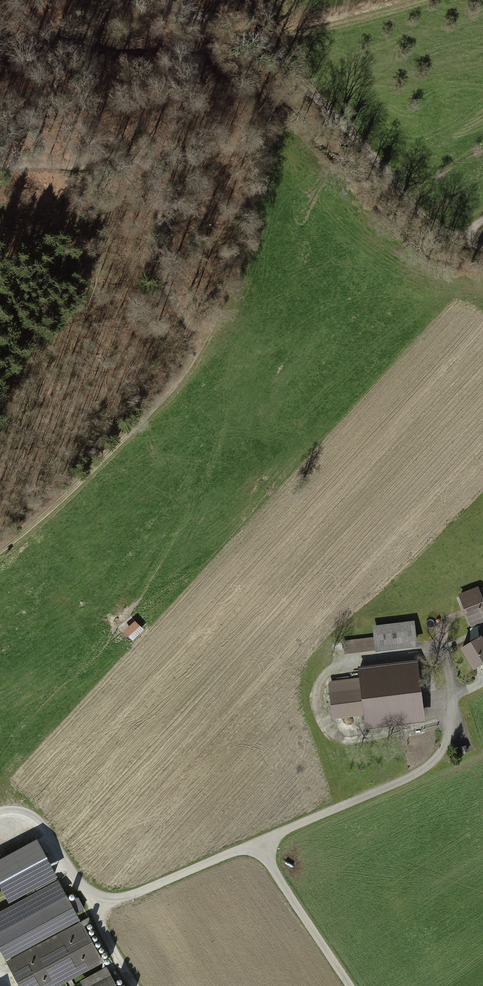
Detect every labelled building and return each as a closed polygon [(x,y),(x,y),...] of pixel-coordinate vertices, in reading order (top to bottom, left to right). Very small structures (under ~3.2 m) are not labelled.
[(462,603),(471,625),(482,621),(482,595),(462,603)] [(125,636),(135,644),(146,632),(136,623),(125,636)] [(412,623),(400,625),(402,645),(415,643),(412,623)] [(402,645),(400,625),(375,628),(376,638),(377,638),(379,648),(402,645)] [(462,648),(474,668),(482,663),(482,642),(480,637),(462,648)] [(379,648),(377,638),(376,638),(355,641),(356,651),(379,648)] [(440,644),(429,645),(430,656),(441,655),(440,644)] [(360,681),(331,684),(335,716),(364,712),(365,723),(382,721),(382,723),(389,722),(389,720),(418,716),(418,712),(423,711),(417,663),(359,671),(360,681)] [(38,845),(0,865),(0,881),(10,899),(54,875),(38,845)] [(0,913),(0,942),(70,905),(58,882),(0,913)] [(0,942),(0,946),(8,962),(80,923),(70,905),(0,942)] [(9,963),(21,985),(53,985),(100,961),(81,924),(9,963)] [(93,985),(114,985),(109,977),(93,985)]
